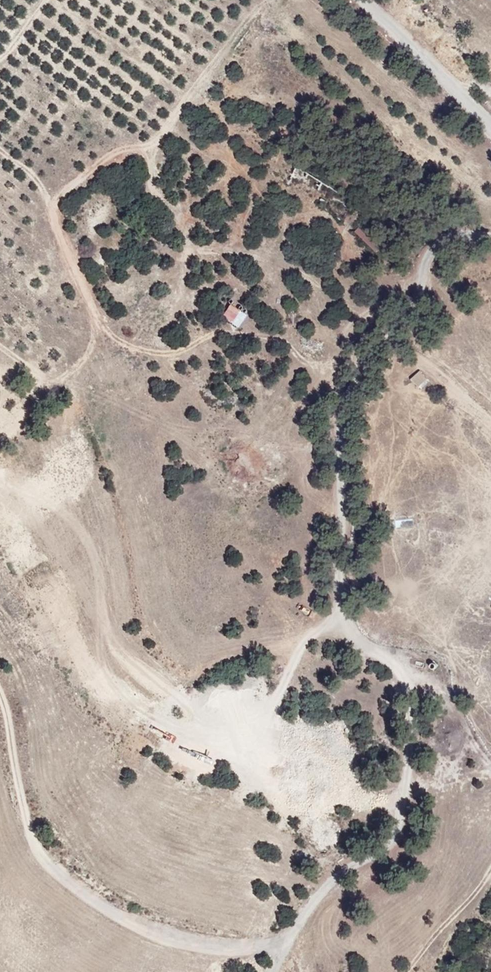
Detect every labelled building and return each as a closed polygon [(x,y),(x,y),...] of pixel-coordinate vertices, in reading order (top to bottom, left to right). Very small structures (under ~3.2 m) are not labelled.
[(231,300),(220,315),(237,326),(247,311),(231,300)] [(409,377),(417,388),(428,380),(420,369),(409,377)]
